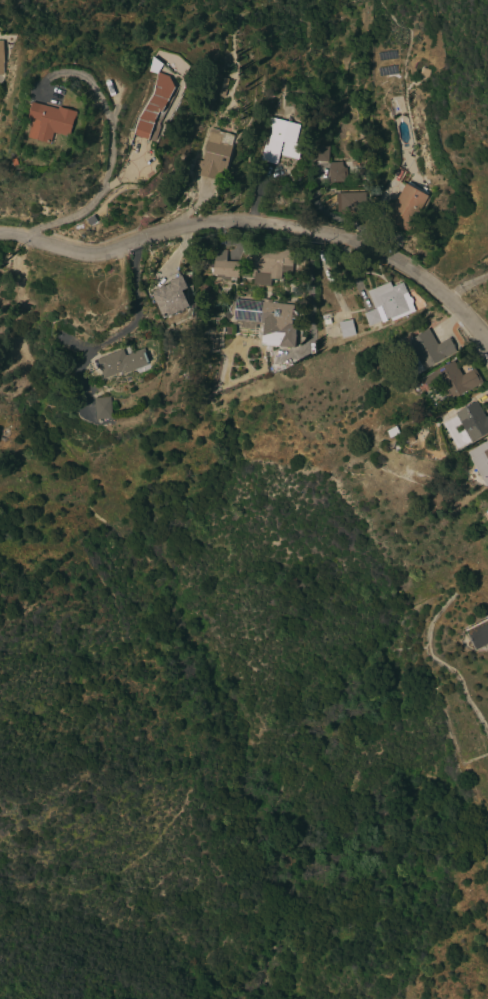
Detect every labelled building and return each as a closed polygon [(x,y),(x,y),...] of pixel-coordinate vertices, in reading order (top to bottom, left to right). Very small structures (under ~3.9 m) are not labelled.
[(157,72),(168,77),(174,87),(174,88),(177,90),(158,124),(159,127),(154,142),(132,134),(138,118),(153,93),(157,72)] [(225,88),(226,89),(223,97),(217,95),(223,77),(228,79),(225,88)] [(59,109),(59,107),(78,112),(76,119),(75,119),(70,136),(55,132),(52,144),(29,137),(34,118),(29,117),(33,102),(59,109)] [(269,117),(299,125),(294,143),(301,145),(297,160),(280,155),(280,153),(279,152),(275,165),(259,160),(263,148),(266,148),(268,138),(267,138),(270,127),(266,126),(269,117)] [(218,130),(218,131),(234,135),(231,145),(232,145),(224,175),(218,174),(216,180),(198,175),(198,173),(192,171),(195,159),(201,161),(210,128),(218,130)] [(315,161),(316,145),(328,146),(327,161),(315,161)] [(341,162),(341,166),(343,166),(343,168),(345,168),(346,177),(344,178),(344,181),(329,183),(328,168),(330,163),(341,162)] [(425,195),(427,196),(407,232),(384,219),(404,184),(406,184),(407,182),(421,190),(423,187),(426,189),(427,193),(425,195)] [(365,192),(365,215),(342,215),(342,211),(336,212),(336,193),(365,192)] [(252,284),(253,277),(243,276),(243,270),(247,270),(249,245),(266,246),(266,248),(289,250),(288,252),(293,253),(291,273),(281,272),(280,279),(278,279),(278,281),(272,280),(272,279),(269,279),(268,286),(252,284)] [(238,262),(238,263),(242,264),(241,275),(238,275),(237,278),(236,278),(235,281),(225,280),(226,277),(224,277),(224,275),(220,275),(220,278),(215,278),(215,275),(212,275),(212,268),(209,267),(209,264),(212,264),(213,249),(226,250),(225,261),(238,262)] [(162,319),(150,293),(151,293),(151,292),(156,289),(156,288),(162,285),(163,286),(168,283),(167,281),(180,275),(186,288),(180,290),(188,306),(162,319)] [(408,297),(410,298),(412,301),(411,304),(414,311),(390,321),(389,318),(385,319),(385,320),(381,322),(375,308),(373,308),(366,291),(388,282),(390,287),(402,282),(406,292),(408,297)] [(206,294),(199,290),(203,284),(210,288),(206,294)] [(232,319),(233,315),(230,314),(229,313),(228,310),(228,308),(228,306),(229,305),(230,304),(231,304),(234,304),(234,299),(262,302),(263,299),(270,300),(270,303),(271,303),(271,302),(276,302),(276,303),(293,305),(292,309),(291,309),(291,311),(293,311),(294,311),(296,313),(296,314),(296,316),(296,317),(295,318),(293,319),(290,318),(290,320),(291,320),(291,325),(287,325),(286,329),(285,333),(295,334),(294,348),(276,346),(278,332),(280,332),(281,324),(232,319)] [(375,308),(380,321),(368,326),(363,313),(375,308)] [(351,319),(354,335),(341,338),(338,322),(351,319)] [(423,370),(407,341),(417,335),(416,334),(428,328),(437,344),(448,337),(449,338),(450,338),(454,345),(453,346),(454,348),(453,348),(455,351),(423,370)] [(122,349),(124,355),(143,348),(148,361),(146,362),(147,364),(121,374),(120,372),(103,379),(96,359),(122,349)] [(468,391),(467,390),(449,401),(438,382),(428,388),(422,378),(433,371),(434,372),(453,360),(462,375),(473,368),(482,382),(468,391)] [(112,418),(95,419),(94,398),(110,397),(112,418)] [(484,417),(487,415),(487,432),(471,442),(470,441),(457,448),(446,431),(445,431),(441,424),(455,416),(454,413),(475,401),(484,417)] [(467,452),(487,440),(487,485),(485,487),(470,459),(470,458),(467,452)]
